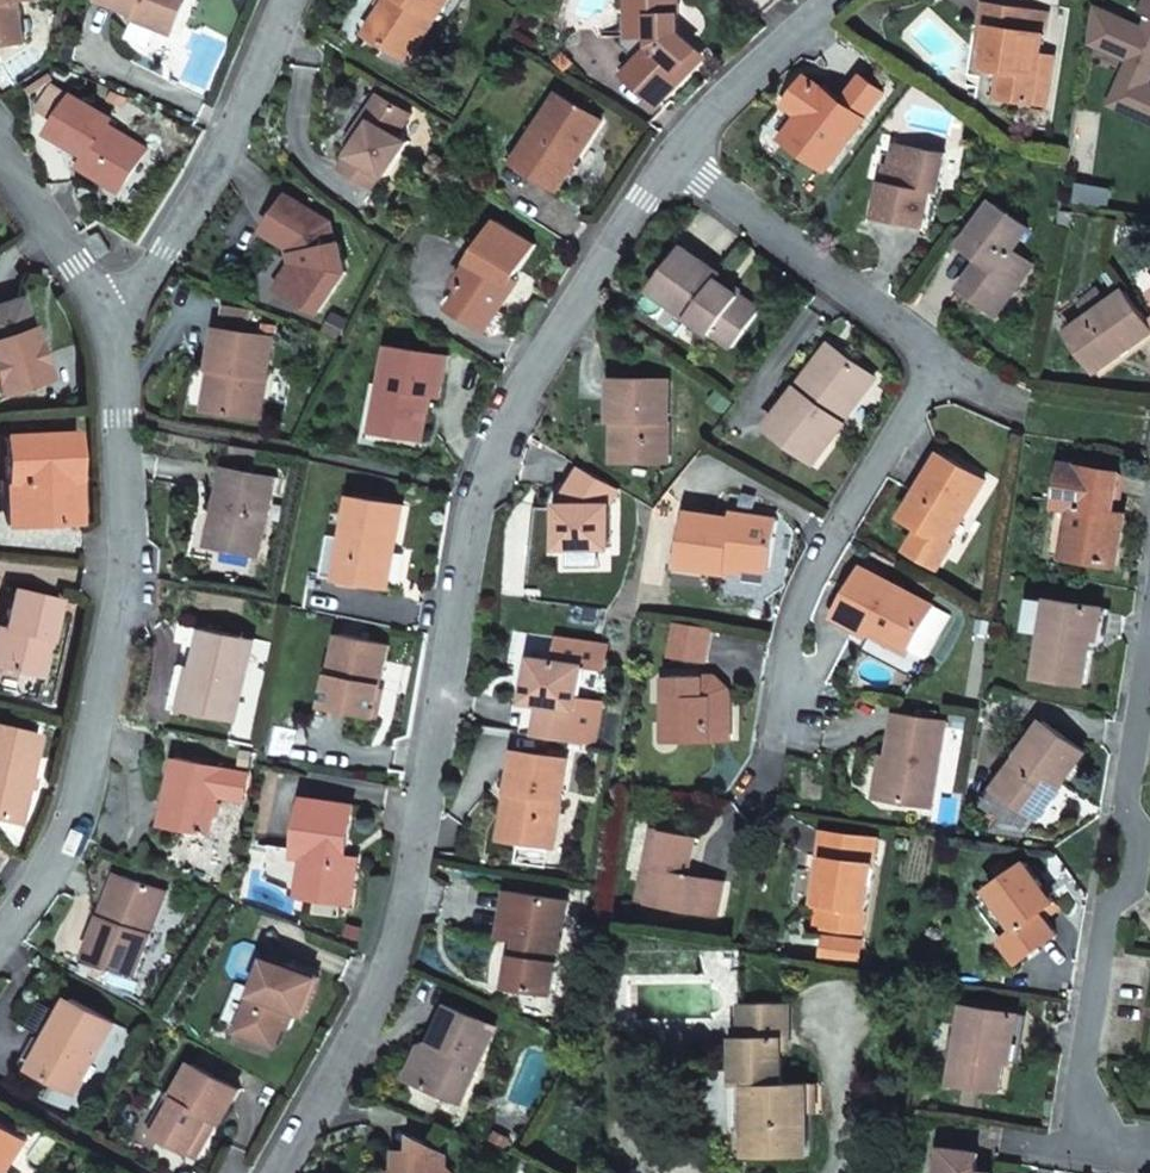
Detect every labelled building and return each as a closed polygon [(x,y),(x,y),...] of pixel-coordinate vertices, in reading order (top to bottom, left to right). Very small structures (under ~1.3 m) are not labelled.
[(22,43),(17,1),(28,0),(0,0),(0,46),(22,43)] [(134,12),(132,17),(171,33),(184,0),(105,0),(134,12)] [(447,0),(389,0),(369,31),(411,57),(447,0)] [(696,50),(681,35),(679,0),(631,0),(631,17),(623,18),(623,36),(624,47),(637,59),(625,72),(660,104),(687,75),(680,68),(696,50)] [(1142,12),(1149,16),(1149,0),(1147,0),(1142,12)] [(1041,75),(1044,55),(1048,34),(1032,32),(1035,12),(988,4),(985,25),(994,26),(989,49),(986,68),(999,70),(1007,72),(1002,97),(1046,105),(1052,76),(1041,75)] [(1032,32),(1048,34),(1052,15),(1035,12),(1032,32)] [(994,26),(985,25),(980,48),(989,49),(994,26)] [(704,57),(696,50),(680,68),(687,75),(704,57)] [(1056,57),(1044,55),(1041,75),(1052,76),(1056,57)] [(1007,72),(999,70),(994,96),(1002,97),(1007,72)] [(787,140),(827,169),(885,92),(863,76),(844,101),(810,75),(790,102),(806,114),(787,140)] [(40,113),(58,124),(74,99),(56,88),(40,113)] [(558,93),(534,131),(538,133),(520,163),(560,188),(603,120),(558,93)] [(381,94),(358,127),(367,133),(360,144),(345,166),(375,185),(383,173),(387,175),(408,141),(398,134),(411,113),(381,94)] [(74,99),(58,124),(52,134),(78,152),(82,144),(95,152),(83,170),(103,183),(110,173),(129,185),(150,152),(111,128),(115,121),(76,96),(74,99)] [(538,133),(534,131),(527,126),(508,155),(520,163),(538,133)] [(367,133),(358,127),(351,138),(360,144),(367,133)] [(940,193),(948,154),(902,144),(895,182),(887,181),(880,216),(927,226),(934,192),(940,193)] [(110,173),(103,183),(123,196),(129,185),(110,173)] [(289,247),(290,252),(298,249),(301,259),(282,286),(318,309),(344,269),(337,240),(333,239),(329,219),(286,192),(263,229),(289,247)] [(964,289),(983,302),(990,291),(1007,303),(1034,265),(1014,250),(1029,229),(995,205),(966,244),(986,258),(964,289)] [(499,220),(458,283),(466,288),(455,307),(479,322),(491,304),(501,310),(512,292),(509,290),(517,276),(537,244),(499,220)] [(110,251),(99,233),(88,239),(99,257),(110,251)] [(720,280),(724,275),(684,247),(653,290),(732,347),(759,309),(720,280)] [(298,249),(290,252),(292,258),(276,282),(282,286),(301,259),(298,249)] [(521,278),(517,276),(509,290),(512,292),(521,278)] [(466,288),(458,283),(446,301),(455,307),(466,288)] [(1127,290),(1069,333),(1097,370),(1149,331),(1149,322),(1127,290)] [(990,291),(983,302),(1000,314),(1007,303),(990,291)] [(2,392),(46,377),(20,297),(0,304),(0,392),(2,392)] [(491,304),(479,322),(489,328),(501,310),(491,304)] [(261,418),(275,335),(216,326),(210,368),(219,369),(212,409),(261,418)] [(803,392),(836,349),(830,344),(798,387),(803,392)] [(391,345),(376,430),(401,434),(425,438),(432,396),(441,397),(449,355),(391,345)] [(873,378),(836,349),(803,392),(798,387),(769,425),(816,461),(846,422),(843,419),(873,378)] [(611,424),(612,424),(618,424),(619,464),(668,463),(668,383),(610,383),(611,424)] [(401,434),(376,430),(375,439),(400,443),(401,434)] [(7,525),(78,523),(76,436),(5,438),(7,525)] [(259,463),(262,451),(232,445),(229,457),(259,463)] [(939,454),(903,517),(922,528),(909,549),(939,568),(953,545),(949,542),(939,536),(954,511),(965,517),(985,481),(939,454)] [(1108,529),(1110,513),(1117,473),(1062,464),(1055,506),(1068,509),(1061,557),(1114,565),(1120,531),(1108,529)] [(225,466),(216,506),(223,508),(215,544),(258,553),(275,477),(225,466)] [(612,486),(581,468),(562,501),(561,547),(611,547),(612,502),(612,486)] [(353,497),(345,537),(338,579),(381,587),(387,547),(395,548),(403,506),(353,497)] [(223,508),(216,506),(208,543),(215,544),(223,508)] [(965,517),(954,511),(939,536),(949,542),(965,517)] [(681,565),(725,573),(726,565),(741,567),(768,572),(776,519),(735,512),(733,519),(690,512),(681,565)] [(1122,515),(1110,513),(1108,529),(1120,531),(1122,515)] [(338,579),(345,537),(330,534),(322,576),(338,579)] [(726,565),(725,573),(739,576),(741,567),(726,565)] [(837,616),(869,635),(873,628),(925,659),(950,617),(864,567),(837,616)] [(4,629),(0,646),(0,668),(42,677),(59,602),(13,591),(4,629)] [(1097,640),(1102,607),(1047,600),(1035,677),(1083,684),(1090,640),(1097,640)] [(206,629),(197,668),(187,710),(236,722),(255,640),(206,629)] [(375,717),(390,645),(339,635),(324,708),(375,717)] [(534,737),(569,743),(583,666),(534,658),(526,702),(540,704),(534,737)] [(187,710),(197,668),(182,665),(172,707),(187,710)] [(706,696),(706,677),(673,676),(673,696),(673,721),(681,721),(681,742),(712,743),(713,733),(732,733),(732,697),(713,697),(706,696)] [(673,721),(673,696),(665,696),(665,742),(681,742),(681,721),(673,721)] [(540,704),(526,702),(520,735),(534,737),(540,704)] [(894,713),(887,759),(892,759),(886,801),(932,807),(945,721),(894,713)] [(1012,799),(1037,816),(1083,750),(1042,720),(989,796),(1006,808),(1012,799)] [(16,822),(37,736),(0,727),(0,818),(16,822)] [(517,752),(510,791),(519,793),(511,839),(552,846),(567,760),(517,752)] [(210,833),(224,767),(177,758),(164,823),(210,833)] [(892,759),(887,759),(880,758),(874,799),(886,801),(892,759)] [(519,793),(510,791),(502,838),(511,839),(519,793)] [(343,862),(344,857),(352,805),(307,799),(299,850),(273,846),(268,879),(293,890),(292,895),(342,902),(344,889),(354,891),(358,864),(343,862)] [(658,853),(647,904),(681,912),(717,919),(725,884),(689,876),(697,840),(652,830),(647,851),(658,853)] [(821,832),(817,858),(824,859),(817,906),(825,907),(822,927),(860,933),(874,840),(821,832)] [(636,902),(647,904),(658,853),(647,851),(644,866),(636,902)] [(824,859),(817,858),(810,905),(817,906),(824,859)] [(1056,936),(1041,916),(1056,905),(1026,862),(989,889),(1018,928),(1002,940),(1019,963),(1056,936)] [(113,920),(128,880),(117,876),(102,916),(113,920)] [(166,895),(128,880),(113,920),(102,916),(85,961),(134,979),(166,895)] [(344,889),(342,902),(352,904),(354,891),(344,889)] [(508,987),(552,996),(568,904),(509,894),(501,939),(522,943),(520,958),(514,957),(508,987)] [(790,1051),(791,956),(743,949),(742,1026),(737,1026),(736,1084),(749,1084),(749,1129),(749,1156),(807,1156),(808,1084),(783,1084),(784,1052),(790,1051)] [(269,959),(257,990),(241,1028),(240,1032),(276,1047),(286,1023),(283,1019),(287,1009),(306,1017),(321,980),(269,959)] [(241,1028),(257,990),(243,984),(228,1022),(241,1028)] [(73,1095),(113,1025),(71,1001),(53,1035),(44,1030),(24,1068),(73,1095)] [(448,1005),(432,1039),(438,1042),(435,1048),(428,1051),(415,1079),(462,1100),(497,1027),(448,1005)] [(1004,1063),(1010,1063),(1018,1016),(963,1008),(952,1082),(1000,1089),(1004,1063)] [(438,1042),(432,1039),(420,1044),(406,1075),(415,1079),(428,1051),(435,1048),(438,1042)] [(151,1133),(190,1155),(210,1119),(216,1122),(220,1124),(239,1092),(193,1065),(175,1097),(172,1096),(151,1133)] [(210,1119),(190,1155),(195,1158),(216,1122),(210,1119)] [(26,1141),(0,1124),(0,1172),(4,1172),(26,1141)] [(736,1156),(749,1156),(749,1129),(737,1128),(736,1156)] [(507,1140),(493,1132),(489,1141),(503,1148),(507,1140)] [(395,1172),(446,1172),(443,1170),(444,1157),(419,1143),(419,1152),(396,1152),(395,1172)] [(975,1172),(976,1168),(964,1153),(941,1149),(937,1172),(976,1172),(975,1172)]
